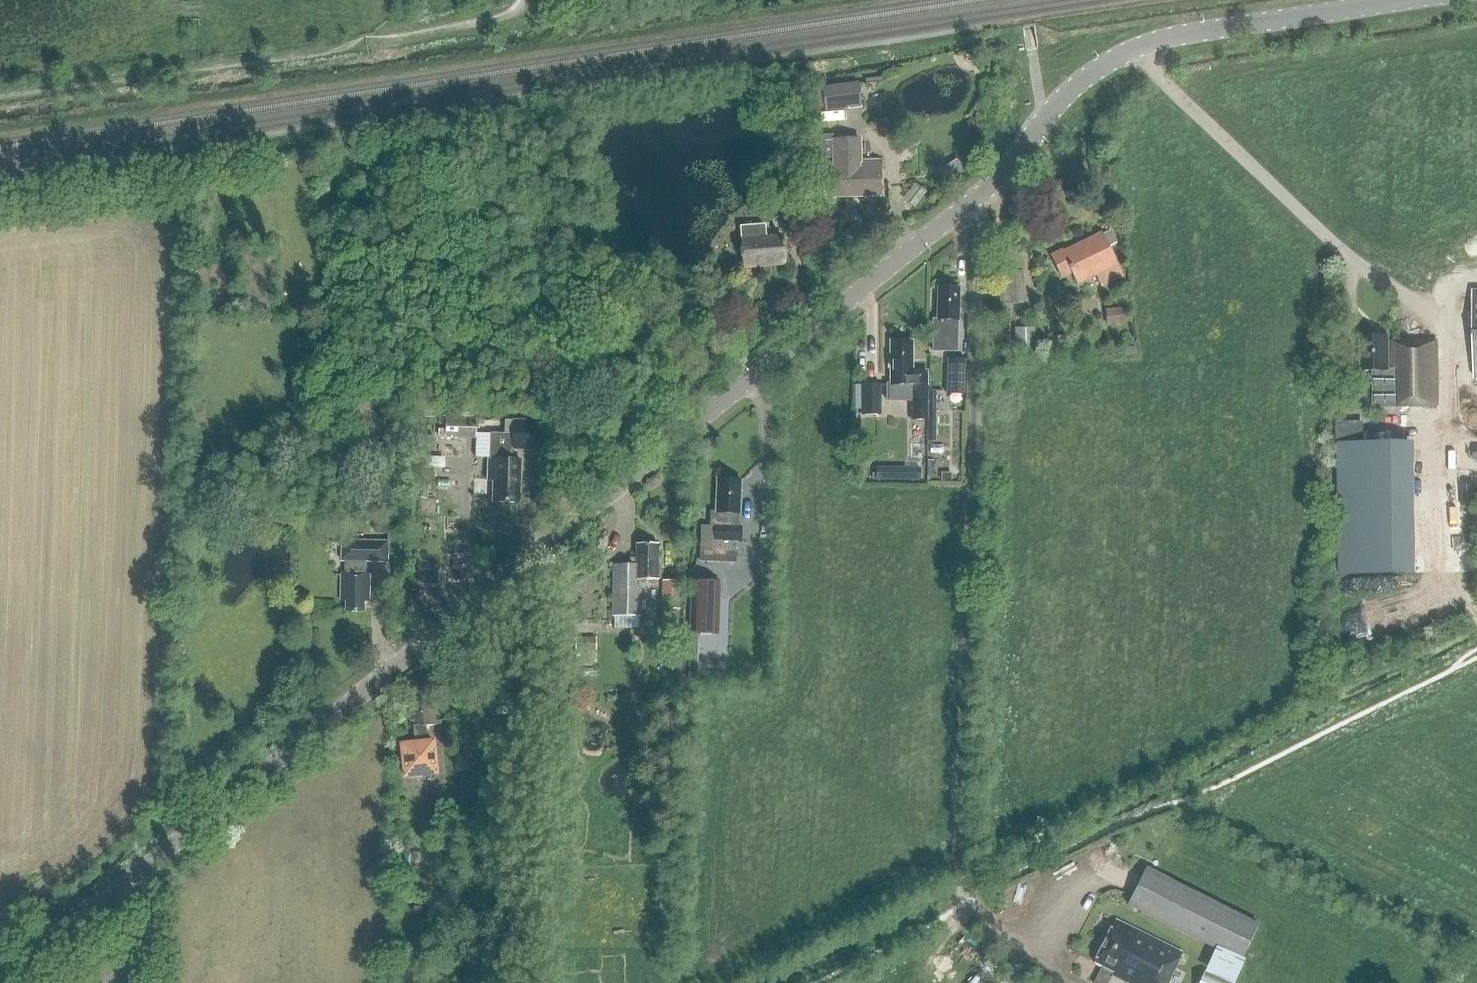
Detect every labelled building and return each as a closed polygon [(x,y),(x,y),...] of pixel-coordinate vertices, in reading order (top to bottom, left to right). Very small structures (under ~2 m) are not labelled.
[(858,85),(823,89),(825,109),(860,105),(858,85)] [(818,135),(819,158),(833,157),(832,139),(832,134),(818,135)] [(830,167),(831,196),(880,195),(879,160),(859,161),(859,138),(832,139),(833,157),(833,167),(830,167)] [(956,159),(945,167),(951,177),(963,169),(956,159)] [(783,188),(796,186),(795,176),(782,177),(783,188)] [(802,223),(800,191),(778,193),(780,225),(802,223)] [(785,249),(782,249),(781,236),(765,238),(764,225),(740,227),(741,236),(743,267),(784,263),(783,259),(786,259),(785,249)] [(1071,272),(1076,284),(1095,274),(1101,286),(1121,276),(1107,247),(1116,242),(1110,230),(1101,234),(1100,233),(1062,252),(1061,250),(1050,255),(1061,277),(1071,272)] [(1023,303),(1020,271),(992,273),(995,305),(1023,303)] [(958,320),(958,288),(937,287),(937,319),(932,319),(932,351),(957,351),(957,320),(958,320)] [(1112,322),(1122,321),(1121,309),(1111,310),(1112,322)] [(1014,328),(1014,354),(1036,354),(1036,327),(1014,328)] [(996,336),(997,354),(1007,353),(1006,335),(996,336)] [(1388,336),(1360,336),(1361,371),(1374,371),(1374,406),(1437,406),(1436,341),(1391,342),(1392,370),(1388,370),(1388,336)] [(890,341),(890,384),(890,400),(911,400),(911,420),(927,420),(927,370),(911,370),(911,341),(890,341)] [(947,359),(947,384),(963,385),(964,359),(963,360),(950,359),(947,359)] [(861,415),(880,415),(880,384),(861,385),(861,415)] [(928,416),(942,416),(942,392),(929,391),(928,416)] [(444,438),(476,438),(476,418),(444,417),(444,429),(438,429),(438,437),(444,437),(444,438)] [(487,460),(487,480),(492,481),(492,502),(518,503),(519,461),(511,460),(511,448),(531,449),(532,421),(504,420),(504,434),(489,434),(489,460),(487,460)] [(1337,444),(1363,444),(1363,422),(1337,423),(1337,444)] [(930,455),(940,455),(940,443),(930,443),(930,455)] [(1338,494),(1400,493),(1399,443),(1337,444),(1338,494)] [(904,479),(920,479),(920,467),(904,467),(904,479)] [(736,548),(736,541),(740,542),(741,526),(737,526),(737,514),(738,514),(740,480),(717,479),(716,498),(714,501),(714,507),(716,510),(716,511),(710,511),(709,526),(701,525),(700,546),(716,546),(716,547),(736,548)] [(459,498),(459,486),(447,486),(447,492),(447,498),(459,498)] [(348,505),(335,505),(335,515),(348,515),(348,505)] [(340,560),(344,560),(362,561),(386,561),(387,541),(341,540),(340,560)] [(635,544),(635,564),(613,564),(612,616),(639,616),(640,586),(635,586),(636,580),(657,580),(657,544),(635,544)] [(345,600),(345,611),(363,611),(363,601),(368,601),(368,573),(362,573),(362,561),(344,560),(344,572),(340,572),(340,600),(345,600)] [(688,635),(719,636),(720,581),(690,580),(688,635)] [(660,610),(660,625),(677,625),(678,609),(679,582),(662,581),(660,610)] [(574,637),(575,651),(596,650),(595,636),(574,637)] [(429,703),(427,687),(412,688),(412,696),(408,696),(410,727),(413,727),(414,743),(400,744),(403,776),(435,773),(432,741),(426,742),(425,726),(436,725),(433,703),(429,703)] [(528,752),(527,736),(517,737),(518,753),(528,752)] [(1239,962),(1257,925),(1145,869),(1127,905),(1239,962)] [(1126,982),(1167,982),(1181,953),(1114,920),(1093,963),(1101,967),(1093,982),(1106,982),(1110,975),(1126,982)] [(1202,972),(1197,982),(1227,982),(1202,972)]
